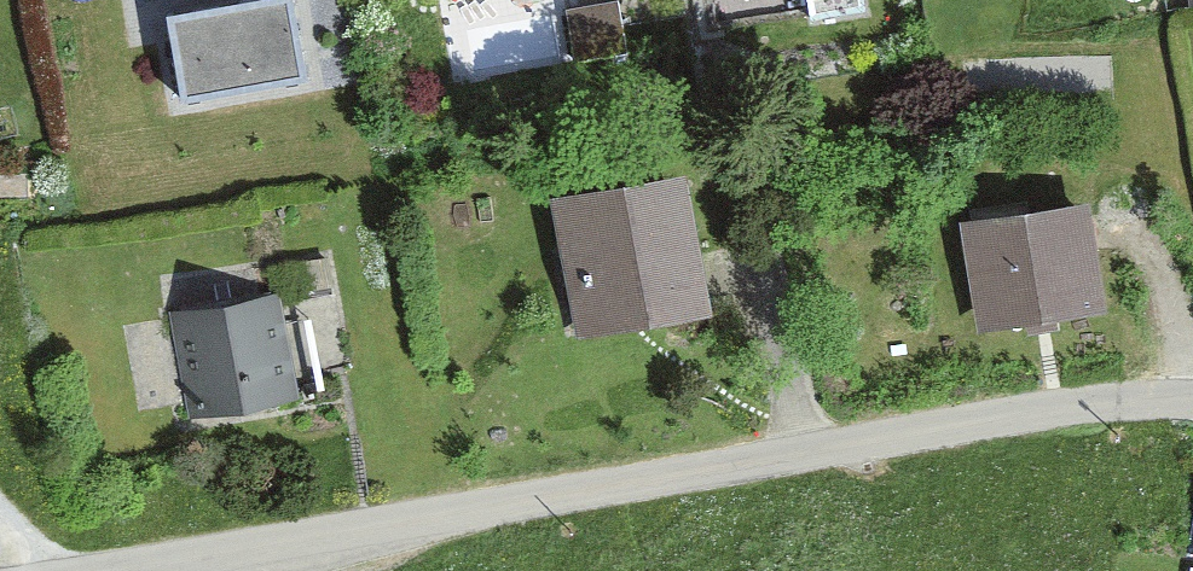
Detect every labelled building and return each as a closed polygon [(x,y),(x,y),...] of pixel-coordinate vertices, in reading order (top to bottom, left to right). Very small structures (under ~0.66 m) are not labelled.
[(812,10),(861,0),(810,0),(812,10)] [(284,6),(168,24),(180,98),(295,80),(284,6)] [(618,49),(610,8),(561,18),(570,59),(618,49)] [(705,326),(685,186),(552,205),(572,345),(705,326)] [(1105,314),(1084,207),(952,233),(973,340),(1105,314)] [(276,307),(219,319),(241,428),(298,417),(276,307)]
